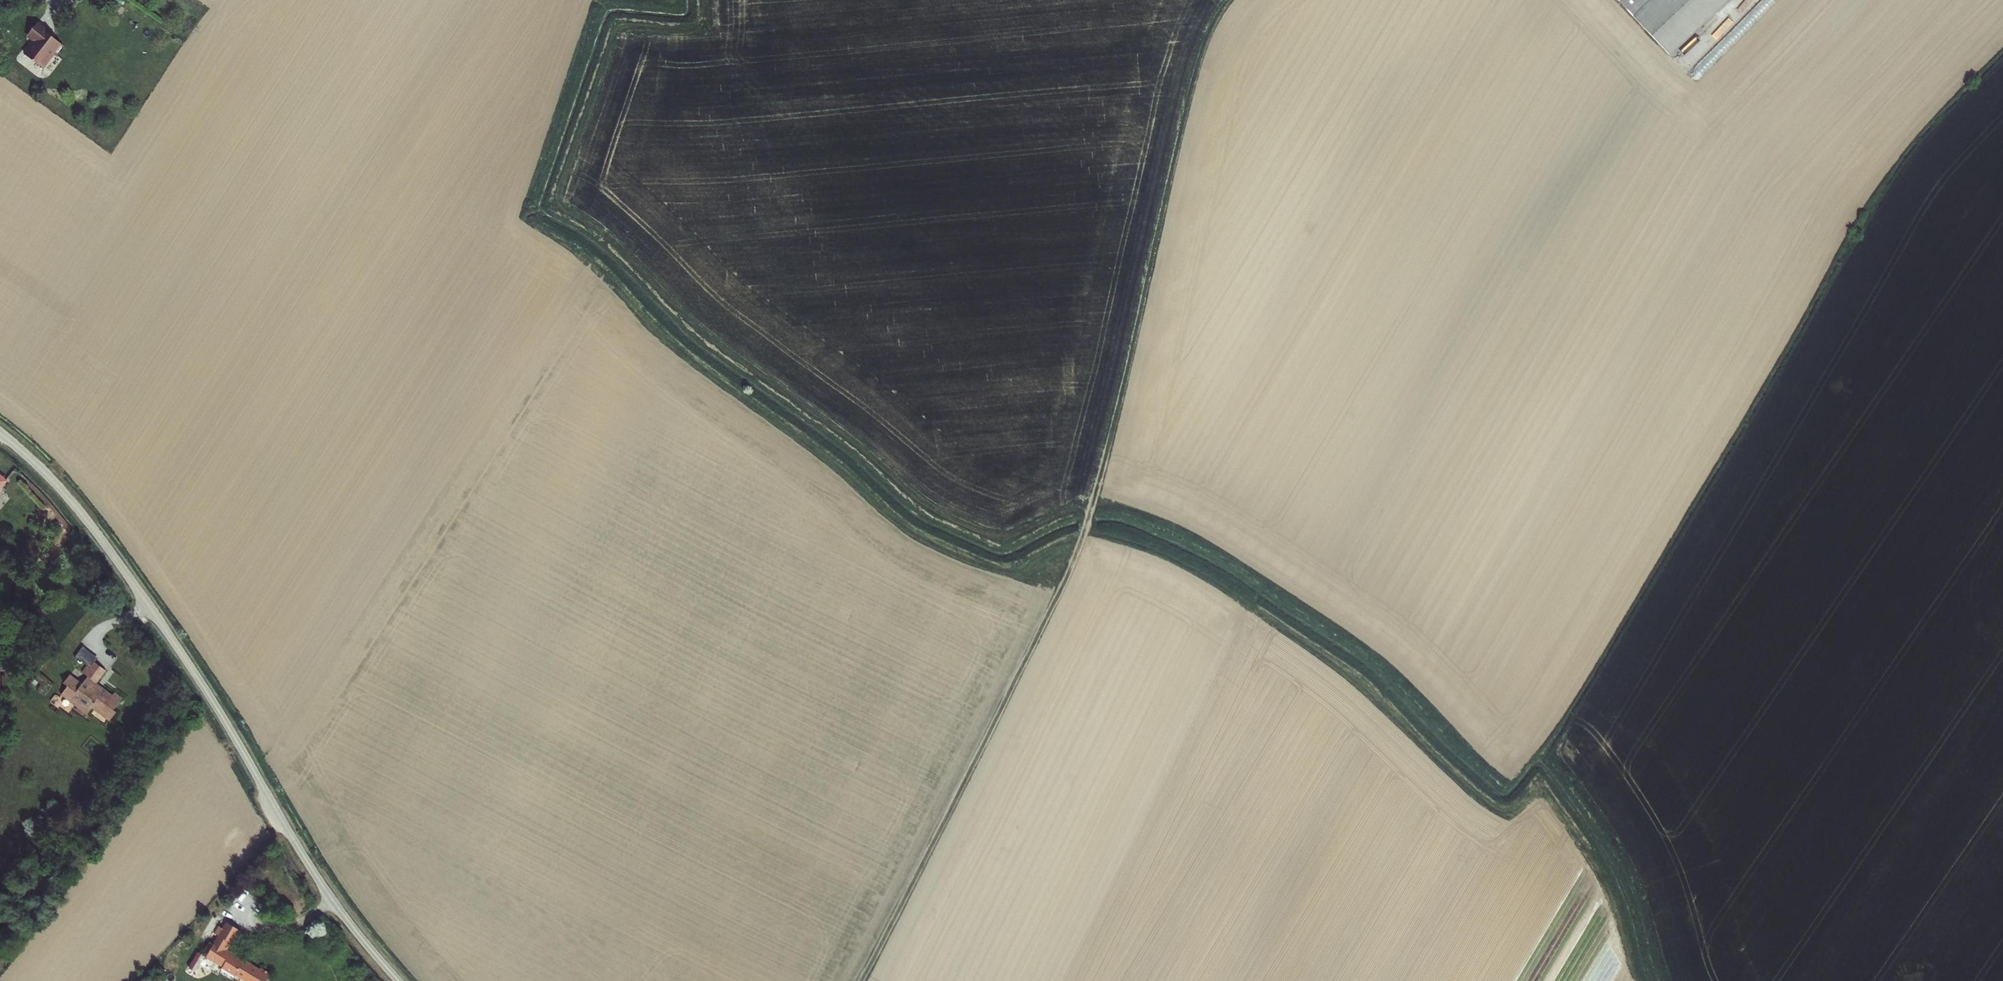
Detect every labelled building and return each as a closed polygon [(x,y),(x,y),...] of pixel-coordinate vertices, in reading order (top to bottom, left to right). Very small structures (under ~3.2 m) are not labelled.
[(1678,51),(1731,0),(1626,0),(1676,53),(1678,51)] [(53,29),(41,19),(31,32),(38,38),(28,51),(45,65),(58,49),(60,51),(66,43),(57,35),(51,31),(53,29)] [(108,664),(97,657),(93,663),(90,661),(85,668),(90,672),(85,679),(73,669),(66,678),(70,681),(66,687),(79,697),(77,699),(89,709),(96,702),(112,715),(118,706),(116,704),(125,693),(117,686),(115,689),(105,682),(103,685),(96,681),(99,677),(108,664)] [(105,682),(99,677),(96,681),(103,685),(105,682)] [(79,697),(66,687),(64,689),(77,699),(79,697)] [(230,919),(226,925),(223,923),(218,930),(222,932),(216,940),(213,938),(208,945),(212,947),(208,952),(224,962),(222,966),(235,974),(238,970),(254,980),(266,980),(273,972),(263,965),(261,967),(229,946),(234,939),(236,940),(244,928),(230,919)]
